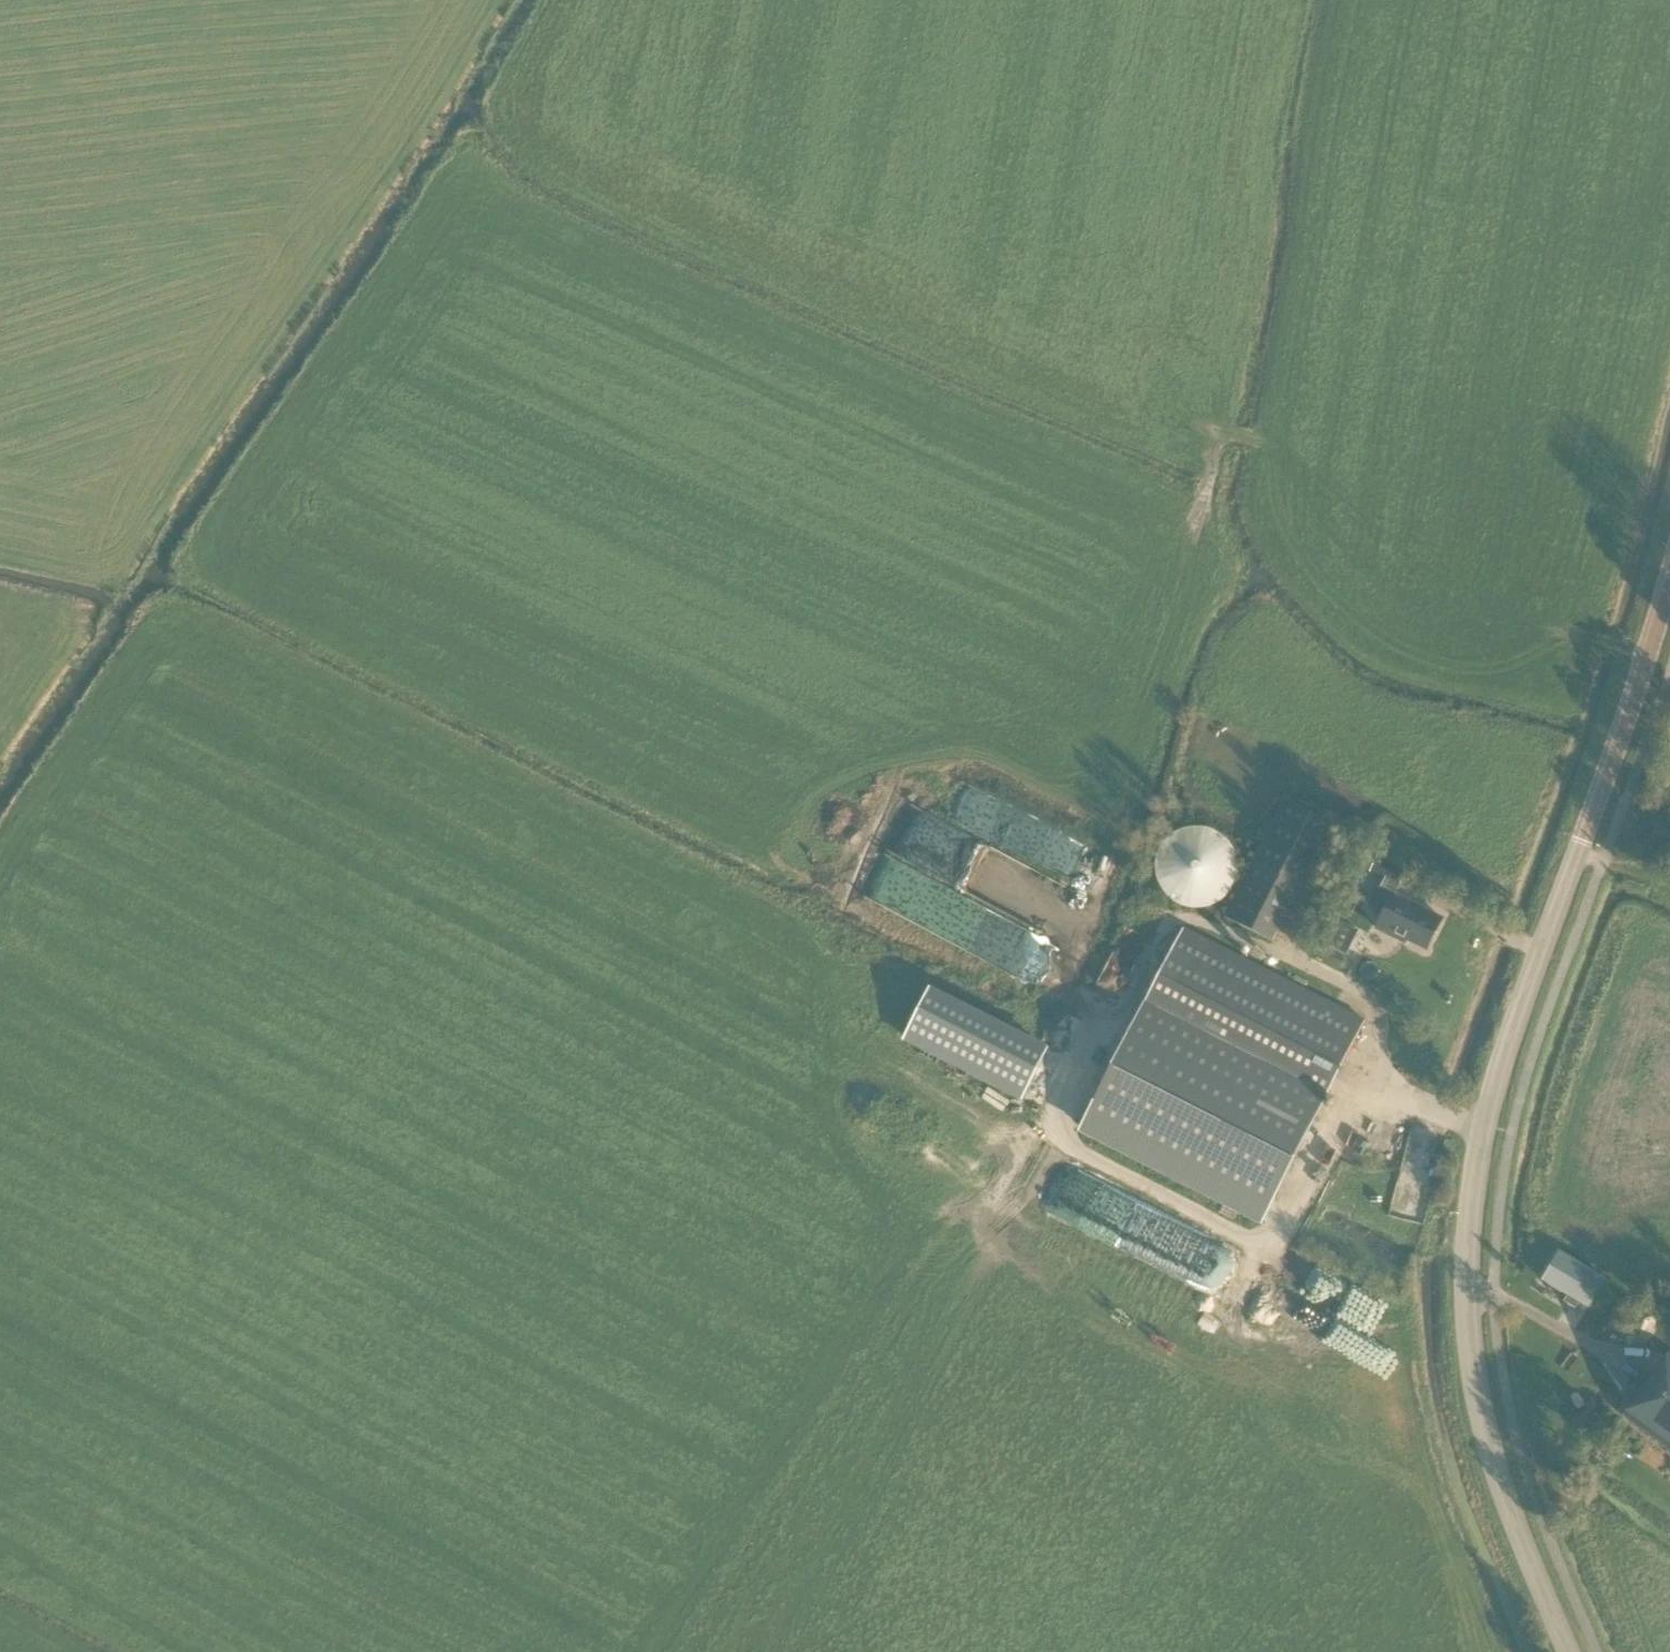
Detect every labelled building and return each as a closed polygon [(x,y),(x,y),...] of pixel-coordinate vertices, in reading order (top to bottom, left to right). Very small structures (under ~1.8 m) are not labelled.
[(1290,800),(1230,917),(1277,942),(1337,824),(1290,800)] [(1160,857),(1159,869),(1161,881),(1167,891),(1175,900),(1186,906),(1197,909),(1209,908),(1221,905),(1231,898),(1238,889),(1243,878),(1245,866),(1243,854),(1238,844),(1231,835),(1222,829),(1212,824),(1200,823),(1189,825),(1179,830),(1170,837),(1164,847),(1160,857)] [(1371,873),(1386,880),(1372,907),(1385,914),(1378,929),(1406,944),(1408,940),(1428,951),(1444,920),(1395,895),(1406,874),(1378,859),(1371,873)] [(1357,931),(1341,923),(1329,947),(1345,955),(1357,931)] [(1263,1221),(1365,1022),(1184,929),(1082,1128),(1263,1221)] [(1023,1098),(1047,1051),(929,991),(905,1038),(1023,1098)] [(1392,1213),(1422,1219),(1427,1192),(1397,1187),(1392,1213)] [(1543,1285),(1583,1308),(1601,1278),(1556,1251),(1547,1266),(1552,1270),(1543,1285)] [(1623,1304),(1628,1307),(1632,1302),(1626,1298),(1623,1304)] [(1633,1319),(1655,1334),(1668,1315),(1646,1300),(1633,1319)] [(1622,1417),(1669,1452),(1669,1352),(1622,1417)] [(1590,1437),(1601,1445),(1619,1421),(1608,1412),(1590,1437)]
